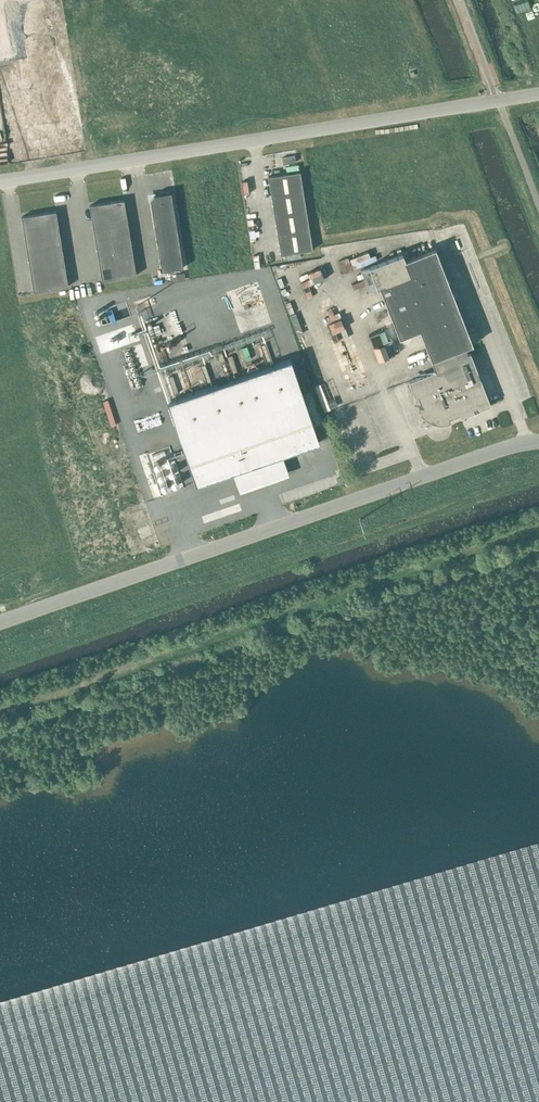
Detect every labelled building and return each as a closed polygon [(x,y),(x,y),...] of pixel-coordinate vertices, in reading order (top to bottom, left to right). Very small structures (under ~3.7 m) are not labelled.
[(268,177),(280,255),(312,250),(300,172),(268,177)] [(183,267),(171,192),(154,195),(150,200),(162,271),(183,267)] [(136,275),(124,200),(89,205),(101,281),(136,275)] [(33,292),(68,286),(56,211),(21,217),(33,292)] [(472,343),(435,248),(405,260),(402,254),(361,270),(364,280),(366,285),(369,291),(379,287),(399,338),(419,330),(435,370),(408,381),(414,397),(417,396),(421,405),(421,406),(423,409),(424,411),(426,413),(428,415),(430,416),(432,418),(435,419),(437,419),(440,419),(443,419),(445,419),(448,418),(449,418),(459,414),(466,411),(467,414),(490,405),(470,353),(468,354),(465,347),(472,344),(472,343)] [(377,254),(369,257),(367,252),(349,259),(348,257),(338,261),(343,273),(379,259),(377,254)] [(299,276),(307,299),(312,297),(308,284),(328,277),(324,267),(299,276)] [(364,280),(352,285),(354,290),(366,285),(364,280)] [(330,316),(325,317),(334,342),(339,340),(334,325),(332,321),(337,319),(338,324),(344,338),(349,337),(340,312),(335,314),(333,309),(328,311),(330,316)] [(369,336),(378,360),(393,354),(384,330),(369,336)] [(290,360),(167,402),(195,484),(318,442),(290,360)]
